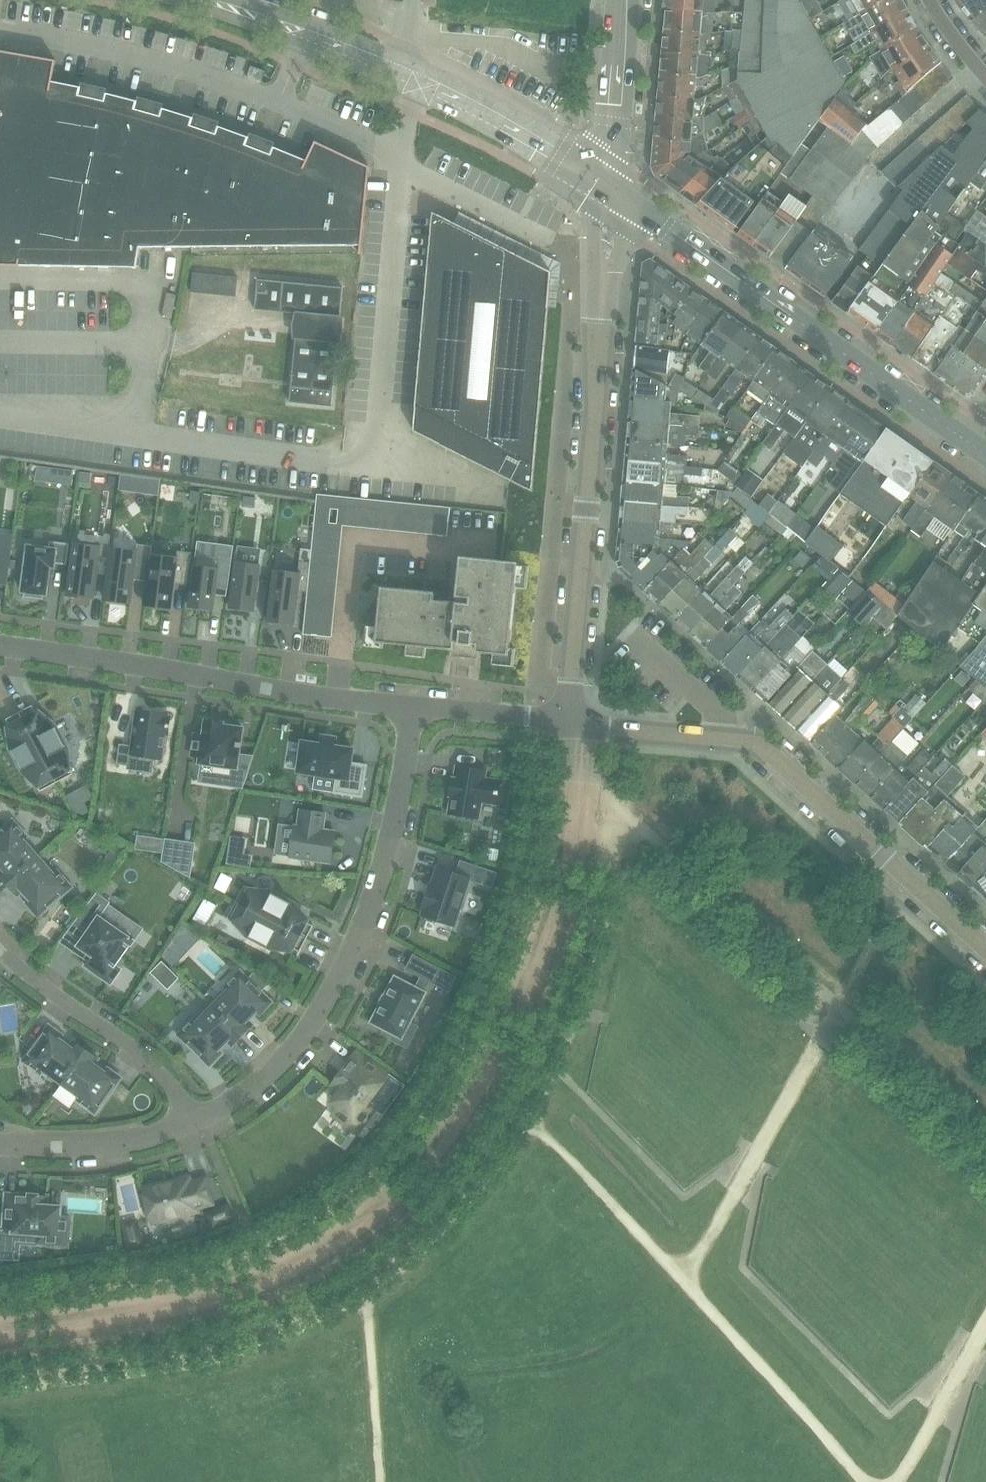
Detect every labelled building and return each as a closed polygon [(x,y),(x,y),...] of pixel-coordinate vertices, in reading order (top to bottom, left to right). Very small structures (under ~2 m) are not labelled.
[(666,10),(701,14),(713,14),(714,0),(667,0),(666,10)] [(742,32),(740,49),(740,53),(739,68),(729,67),(730,84),(731,86),(738,99),(745,111),(751,122),(757,133),(761,142),(787,164),(802,144),(819,120),(841,89),(840,86),(842,84),(844,82),(833,62),(808,18),(799,0),(746,0),(742,32)] [(838,2),(848,19),(884,0),(841,0),(838,2)] [(903,0),(884,0),(848,19),(849,20),(843,23),(848,32),(865,22),(870,33),(908,11),(903,0)] [(958,5),(960,7),(971,21),(985,10),(985,0),(965,0),(958,5)] [(701,14),(666,10),(664,32),(706,35),(711,35),(713,14),(701,14)] [(971,21),(985,37),(985,36),(985,10),(971,21)] [(918,31),(908,11),(870,33),(851,44),(856,53),(875,41),(880,52),(918,31)] [(930,47),(918,31),(880,52),(871,57),(882,76),(892,69),(930,47)] [(706,35),(664,32),(662,53),(708,59),(709,53),(704,52),(706,35)] [(732,50),(734,32),(725,33),(723,50),(732,50)] [(734,32),(732,50),(731,52),(740,53),(740,49),(742,32),(734,32)] [(942,63),(930,47),(892,69),(899,81),(895,84),(900,92),(903,97),(907,94),(915,86),(923,79),(932,72),(942,63)] [(137,268),(137,265),(140,248),(360,246),(359,255),(361,255),(367,194),(369,173),(370,167),(365,165),(315,142),(313,147),(307,161),(274,148),(271,155),(245,145),(248,137),(219,127),(216,135),(190,126),(193,118),(163,109),(161,117),(135,109),(137,101),(107,94),(105,102),(79,96),(80,88),(52,82),(54,66),(55,66),(56,61),(50,60),(29,57),(29,56),(23,55),(23,56),(2,52),(2,51),(0,51),(0,266),(137,268)] [(710,59),(708,59),(662,53),(660,74),(699,79),(707,76),(708,75),(710,59)] [(954,78),(942,63),(932,72),(945,86),(954,78)] [(850,65),(842,70),(847,79),(855,75),(850,65)] [(265,71),(251,66),(247,78),(261,83),(265,71)] [(730,84),(729,67),(722,71),(722,88),(723,89),(731,86),(730,84)] [(945,86),(932,72),(923,79),(936,93),(938,91),(945,86)] [(699,79),(660,74),(658,97),(696,101),(698,101),(698,96),(693,95),(694,87),(706,88),(707,76),(699,79)] [(936,93),(923,79),(915,86),(928,100),(936,93)] [(840,86),(841,89),(819,120),(828,127),(852,146),(863,131),(868,126),(841,105),(851,92),(842,84),(840,86)] [(738,99),(731,86),(723,89),(731,103),(738,99)] [(928,100),(915,86),(907,94),(919,108),(928,100)] [(919,108),(907,94),(903,97),(897,102),(910,116),(919,108)] [(979,109),(967,94),(959,101),(972,116),(979,109)] [(696,101),(658,97),(656,118),(695,121),(695,118),(702,119),(703,118),(705,98),(698,101),(696,101)] [(745,111),(738,99),(731,103),(737,115),(745,111)] [(972,116),(959,101),(952,107),(950,109),(963,124),(972,116)] [(910,116),(897,102),(889,109),(902,124),(910,116)] [(902,124),(889,109),(880,116),(894,131),(902,124)] [(905,178),(896,186),(901,190),(889,206),(912,223),(919,214),(921,211),(938,229),(949,214),(971,183),(979,172),(985,163),(985,114),(979,109),(972,116),(963,124),(956,131),(947,139),(938,147),(930,155),(922,162),(913,170),(905,178)] [(963,124),(950,109),(942,116),(956,131),(963,124)] [(751,122),(745,111),(737,115),(732,118),(739,130),(743,127),(751,122)] [(894,131),(880,116),(871,124),(885,139),(894,131)] [(956,131),(942,116),(933,124),(947,139),(956,131)] [(695,121),(656,118),(654,140),(693,144),(694,140),(701,136),(702,119),(695,118),(695,121)] [(757,133),(751,122),(743,127),(750,138),(757,133)] [(885,139),(871,124),(868,126),(863,131),(877,147),(885,139)] [(947,139),(933,124),(924,132),(938,147),(947,139)] [(852,146),(828,127),(811,151),(802,144),(787,164),(781,172),(794,181),(793,183),(801,189),(803,189),(813,196),(807,207),(807,206),(769,257),(786,269),(806,241),(812,234),(867,157),(852,146)] [(877,147),(863,131),(852,146),(867,157),(866,156),(877,147)] [(938,147),(924,132),(916,140),(930,155),(938,147)] [(707,133),(701,136),(694,140),(693,144),(654,140),(652,167),(655,175),(663,180),(687,155),(688,151),(710,142),(707,133)] [(761,142),(757,133),(750,138),(756,147),(761,142)] [(930,155),(916,140),(908,147),(922,162),(930,155)] [(787,164),(761,142),(756,147),(732,169),(721,179),(719,178),(696,204),(737,234),(768,190),(781,172),(787,164)] [(922,162),(908,147),(899,155),(913,170),(922,162)] [(688,156),(687,155),(663,180),(680,192),(703,167),(714,160),(708,151),(688,156)] [(913,170),(899,155),(891,163),(905,178),(913,170)] [(718,158),(714,160),(703,167),(680,192),(696,204),(719,178),(721,179),(732,169),(722,158),(720,160),(718,158)] [(905,178),(891,163),(882,171),(896,186),(905,178)] [(979,172),(971,183),(981,190),(983,188),(985,191),(985,163),(979,172)] [(772,192),(768,190),(737,234),(754,246),(784,203),(771,194),(772,192)] [(807,206),(790,195),(784,203),(754,246),(769,257),(807,206)] [(912,223),(889,206),(857,249),(867,256),(860,266),(858,265),(844,285),(831,302),(832,302),(833,302),(847,312),(847,313),(848,313),(912,223)] [(876,333),(900,297),(934,248),(944,233),(938,229),(921,211),(919,214),(912,223),(848,313),(875,332),(875,333),(876,333)] [(978,211),(966,227),(971,231),(985,242),(985,216),(978,211)] [(551,272),(454,223),(438,215),(438,216),(433,213),(430,246),(429,246),(415,407),(416,407),(413,431),(441,445),(440,445),(500,475),(500,474),(531,490),(533,468),(534,468),(548,308),(551,272)] [(966,227),(949,214),(938,229),(944,233),(956,242),(966,227)] [(971,231),(960,245),(947,265),(970,280),(977,270),(985,275),(985,242),(971,231)] [(956,242),(944,233),(934,248),(900,297),(876,333),(892,344),(919,306),(928,293),(934,283),(941,273),(947,265),(960,245),(956,242)] [(811,244),(806,241),(786,269),(825,296),(842,272),(808,247),(811,244)] [(643,263),(639,309),(660,312),(661,304),(653,298),(671,274),(650,259),(643,263)] [(236,297),(238,278),(193,273),(191,292),(236,297)] [(941,273),(934,283),(963,303),(969,306),(978,312),(985,317),(985,300),(984,302),(941,273)] [(691,288),(671,274),(653,298),(661,304),(667,307),(666,318),(672,322),(677,316),(673,313),(691,288)] [(343,288),(258,280),(255,310),(340,318),(343,288)] [(922,366),(931,372),(949,344),(962,326),(964,313),(969,306),(963,303),(934,283),(928,293),(938,300),(933,306),(943,313),(912,359),(922,366)] [(676,326),(685,334),(691,326),(689,325),(707,300),(691,288),(673,313),(677,316),(672,322),(676,325),(676,326)] [(685,334),(700,345),(724,312),(707,300),(689,325),(691,326),(685,334)] [(923,309),(919,306),(892,344),(912,359),(943,313),(933,306),(927,316),(921,312),(923,309)] [(969,306),(964,313),(962,326),(975,335),(985,343),(985,317),(978,312),(969,306)] [(660,312),(639,309),(636,342),(666,345),(667,324),(659,323),(660,312)] [(743,325),(724,312),(700,345),(710,352),(698,368),(707,374),(743,325)] [(759,337),(743,325),(707,374),(716,381),(728,365),(735,370),(759,337)] [(985,370),(985,343),(975,335),(962,326),(949,344),(985,370)] [(296,337),(289,402),(331,406),(338,341),(296,337)] [(759,337),(735,370),(726,382),(727,383),(714,399),(711,404),(720,410),(744,377),(752,382),(776,349),(759,337)] [(985,374),(985,370),(949,344),(931,372),(966,397),(972,396),(985,374)] [(670,349),(636,346),(634,368),(666,386),(670,349)] [(793,362),(776,349),(752,382),(752,383),(747,390),(764,403),(793,362)] [(812,375),(793,362),(764,403),(762,406),(751,420),(761,427),(767,418),(776,425),(812,375)] [(666,386),(634,368),(631,399),(669,403),(671,407),(676,407),(678,391),(676,390),(668,387),(666,386)] [(682,377),(676,374),(668,387),(676,390),(682,377)] [(831,388),(812,375),(776,425),(762,444),(771,450),(785,430),(795,437),(806,422),(831,388)] [(685,378),(682,377),(676,390),(678,391),(692,398),(698,389),(683,380),(685,378)] [(848,401),(831,388),(806,422),(795,437),(784,453),(803,467),(808,460),(848,401)] [(714,399),(698,389),(692,398),(706,405),(709,407),(711,404),(714,399)] [(669,403),(631,399),(629,421),(699,429),(700,416),(670,413),(671,407),(669,403)] [(868,415),(848,401),(808,460),(817,466),(825,456),(835,442),(844,449),(868,415)] [(730,418),(747,427),(751,420),(734,408),(727,417),(730,418)] [(887,428),(868,415),(844,449),(834,462),(843,469),(853,456),(862,463),(887,428)] [(747,427),(730,418),(724,430),(743,432),(747,427)] [(699,429),(629,421),(627,442),(667,445),(668,445),(686,447),(686,445),(687,435),(698,436),(699,429)] [(910,445),(887,428),(862,463),(841,493),(864,509),(910,445)] [(667,445),(627,442),(625,462),(684,467),(687,467),(688,456),(667,454),(667,445)] [(933,462),(910,445),(864,509),(887,526),(908,496),(933,462)] [(696,468),(684,467),(625,462),(623,483),(663,485),(682,486),(683,473),(695,474),(696,468)] [(951,475),(933,462),(908,496),(916,501),(903,520),(913,527),(914,525),(951,475)] [(980,494),(969,487),(951,475),(914,525),(913,527),(911,529),(921,536),(935,517),(954,530),(959,523),(980,494)] [(663,485),(623,483),(622,503),(688,507),(689,507),(689,498),(662,495),(663,485)] [(716,489),(712,509),(718,510),(735,491),(716,489)] [(200,492),(192,491),(190,503),(198,504),(200,492)] [(316,503),(325,504),(329,504),(330,495),(317,494),(317,497),(316,503)] [(767,494),(759,504),(769,512),(777,502),(767,494)] [(980,494),(954,530),(964,537),(956,549),(948,561),(955,565),(963,554),(967,551),(969,548),(971,548),(977,540),(985,526),(985,499),(980,494)] [(330,495),(329,504),(341,505),(342,497),(330,495)] [(256,498),(244,496),(243,504),(255,506),(256,498)] [(342,497),(341,505),(352,507),(353,498),(342,497)] [(353,498),(352,507),(364,508),(365,499),(353,498)] [(365,499),(364,508),(376,509),(377,500),(365,499)] [(377,500),(376,509),(388,510),(389,501),(377,500)] [(389,501),(388,510),(400,512),(401,503),(389,501)] [(755,502),(745,513),(760,526),(771,515),(755,502)] [(795,516),(777,502),(769,512),(771,514),(787,527),(795,516)] [(315,515),(324,516),(325,504),(316,503),(315,515)] [(401,503),(400,512),(412,513),(413,504),(401,503)] [(688,507),(622,503),(620,524),(659,527),(659,522),(673,523),(674,516),(675,517),(675,511),(688,512),(688,507)] [(413,504),(412,513),(424,514),(425,505),(413,504)] [(425,505),(424,514),(436,515),(437,506),(425,505)] [(437,506),(436,515),(448,517),(448,522),(449,522),(450,508),(437,506)] [(787,527),(771,514),(766,521),(781,533),(787,527)] [(314,527),(323,528),(324,516),(315,515),(314,527)] [(814,532),(795,516),(787,527),(797,535),(806,542),(814,532)] [(659,527),(620,524),(618,544),(655,547),(657,547),(658,539),(659,532),(671,534),(672,528),(678,529),(678,523),(673,523),(659,522),(659,527)] [(977,540),(985,546),(985,526),(977,540)] [(312,539),(322,540),(323,528),(314,527),(312,539)] [(797,535),(787,527),(781,533),(792,542),(797,535)] [(818,527),(814,532),(806,542),(805,543),(829,562),(841,545),(818,527)] [(0,533),(0,582),(7,583),(13,534),(0,533)] [(311,551),(321,552),(322,540),(312,539),(311,551)] [(690,542),(658,539),(657,547),(655,547),(629,577),(644,591),(682,548),(683,549),(690,542)] [(713,545),(706,539),(690,556),(683,549),(682,548),(644,591),(659,605),(713,545)] [(74,540),(67,594),(93,597),(99,556),(110,557),(111,548),(111,545),(74,540)] [(28,546),(22,592),(25,592),(25,596),(44,599),(44,595),(47,595),(50,567),(54,567),(55,563),(66,565),(69,544),(50,541),(49,548),(28,546)] [(727,547),(720,541),(715,547),(713,545),(659,605),(675,619),(703,587),(700,584),(698,586),(694,583),(727,547)] [(133,579),(147,581),(151,555),(152,546),(137,544),(136,552),(111,548),(110,557),(104,599),(131,602),(133,579)] [(655,547),(618,544),(616,561),(619,569),(629,577),(655,547)] [(962,580),(935,561),(905,605),(898,616),(941,650),(957,627),(963,618),(985,586),(985,546),(962,580)] [(151,555),(144,604),(171,607),(174,584),(188,585),(192,552),(177,551),(176,558),(151,555)] [(310,563),(319,564),(321,552),(311,551),(310,563)] [(518,565),(518,562),(494,560),(460,556),(456,597),(471,598),(470,604),(458,603),(458,602),(434,600),(435,592),(381,587),(377,626),(376,642),(384,643),(407,645),(426,647),(453,650),(453,655),(476,658),(477,652),(483,653),(493,654),(509,655),(510,647),(516,588),(518,565)] [(195,557),(189,606),(213,609),(219,560),(195,557)] [(231,561),(223,560),(222,572),(230,573),(231,561)] [(307,592),(310,562),(299,561),(298,574),(274,571),(267,620),(294,623),(298,591),(307,592)] [(230,607),(253,610),(259,566),(235,563),(230,607)] [(309,575),(318,575),(319,564),(310,563),(309,575)] [(746,573),(738,566),(709,597),(704,592),(706,589),(703,587),(675,619),(690,633),(734,585),(746,573)] [(854,581),(838,569),(829,579),(823,586),(837,599),(843,592),(843,593),(854,581)] [(308,586),(317,587),(318,575),(309,575),(308,586)] [(867,591),(854,581),(843,593),(855,603),(867,591)] [(905,605),(874,581),(867,591),(882,603),(897,616),(898,616),(905,605)] [(742,592),(734,585),(690,633),(706,647),(733,618),(725,611),(742,592)] [(307,598),(316,599),(317,587),(308,586),(307,598)] [(963,618),(957,627),(981,643),(982,644),(985,639),(985,586),(963,618)] [(882,603),(867,591),(855,603),(847,612),(863,626),(872,616),(871,615),(882,603)] [(742,607),(750,613),(760,601),(753,595),(742,607)] [(305,610),(314,611),(316,599),(307,598),(305,610)] [(897,616),(882,603),(871,615),(872,616),(886,629),(897,616)] [(749,614),(742,608),(733,618),(706,647),(722,662),(749,631),(741,623),(749,614)] [(304,622),(313,623),(314,611),(305,610),(304,622)] [(304,622),(303,635),(317,636),(317,635),(312,634),(313,623),(304,622)] [(738,677),(754,690),(781,660),(781,661),(795,645),(801,639),(785,626),(776,636),(738,677)] [(758,639),(749,631),(722,662),(738,677),(776,636),(768,628),(758,639)] [(982,644),(981,643),(960,666),(977,679),(985,686),(985,639),(982,644)] [(807,657),(795,645),(781,661),(781,660),(754,690),(766,701),(807,657)] [(828,664),(813,650),(807,657),(766,701),(781,715),(828,664)] [(849,671),(834,658),(828,664),(781,715),(796,729),(849,671)] [(853,665),(849,671),(796,729),(811,742),(836,714),(842,707),(835,701),(861,672),(853,665)] [(977,679),(968,689),(983,701),(985,698),(985,686),(977,679)] [(926,702),(917,694),(903,709),(901,707),(892,717),(893,718),(877,736),(879,737),(871,746),(853,730),(827,757),(855,782),(899,735),(913,719),(912,718),(926,702)] [(877,703),(868,696),(844,722),(836,714),(811,742),(827,757),(853,730),(877,703)] [(32,705),(19,712),(57,783),(73,774),(60,749),(66,747),(55,727),(46,732),(32,705)] [(168,714),(137,709),(132,746),(120,744),(117,764),(129,766),(131,755),(139,756),(139,759),(152,761),(153,758),(161,759),(165,735),(168,735),(171,716),(167,716),(168,714)] [(57,783),(19,712),(6,719),(20,746),(11,750),(22,770),(27,767),(40,791),(57,783)] [(233,786),(243,788),(253,756),(239,754),(240,747),(241,747),(241,742),(243,727),(223,725),(224,722),(205,719),(203,734),(195,733),(191,756),(200,757),(199,763),(201,763),(217,765),(216,773),(234,776),(233,786)] [(903,738),(899,735),(855,782),(870,795),(902,761),(915,747),(904,737),(903,738)] [(351,762),(353,748),(335,746),(336,738),(321,736),(320,744),(302,741),(298,771),(336,777),(334,792),(362,796),(367,765),(351,762)] [(933,758),(924,749),(908,767),(902,761),(870,795),(885,809),(925,767),(933,758)] [(952,765),(945,758),(932,773),(925,767),(885,809),(900,823),(952,765)] [(900,823),(945,863),(978,826),(984,819),(982,817),(976,824),(965,814),(963,817),(945,800),(966,777),(952,765),(900,823)] [(484,778),(486,770),(456,766),(454,778),(452,778),(449,795),(451,796),(449,813),(478,818),(481,801),(496,804),(500,781),(484,778)] [(290,856),(330,862),(335,831),(323,830),(325,813),(300,809),(298,826),(294,825),(290,856)] [(985,820),(984,819),(978,826),(945,863),(956,873),(985,840),(985,819),(985,820)] [(8,884),(39,856),(24,839),(26,836),(12,821),(0,832),(0,865),(3,869),(0,871),(0,875),(8,884)] [(164,839),(161,861),(190,877),(195,843),(164,839)] [(956,873),(971,887),(985,871),(985,840),(956,873)] [(54,874),(39,856),(8,884),(17,894),(22,890),(31,900),(28,903),(38,914),(41,912),(70,887),(57,871),(54,874)] [(430,886),(427,893),(422,910),(423,910),(422,915),(454,925),(469,879),(480,882),(484,869),(461,861),(457,873),(438,867),(432,884),(431,883),(430,886)] [(985,900),(985,871),(971,887),(985,900)] [(269,898),(244,885),(235,902),(307,939),(313,925),(287,911),(291,903),(271,892),(269,898)] [(97,892),(73,925),(74,926),(76,923),(88,932),(78,946),(92,955),(88,961),(85,965),(111,983),(120,969),(116,966),(134,940),(100,917),(111,902),(97,892)] [(307,939),(235,902),(227,918),(251,931),(249,936),(268,947),(273,938),(300,952),(307,939)] [(182,925),(164,953),(166,955),(190,931),(182,925)] [(175,987),(197,969),(184,952),(161,969),(175,987)] [(413,955),(406,969),(434,983),(441,970),(413,955)] [(228,989),(212,1006),(242,1035),(252,1025),(247,1020),(257,1010),(260,1013),(270,1002),(267,1000),(268,999),(240,972),(226,987),(228,989)] [(371,1020),(370,1022),(372,1024),(372,1023),(394,1035),(392,1039),(407,1047),(417,1027),(410,1023),(425,994),(427,992),(424,991),(396,977),(397,976),(394,975),(393,978),(395,979),(387,995),(384,994),(383,996),(386,997),(383,1003),(381,1001),(379,1004),(382,1005),(373,1021),(371,1020)] [(242,1035),(212,1006),(196,1022),(193,1020),(179,1035),(207,1062),(207,1061),(210,1064),(221,1053),(218,1050),(227,1041),(232,1045),(242,1035)] [(43,1070),(61,1084),(86,1050),(74,1042),(71,1047),(59,1038),(61,1035),(49,1026),(24,1061),(40,1073),(43,1070)] [(97,1058),(86,1050),(61,1084),(80,1097),(78,1100),(95,1112),(120,1078),(108,1069),(106,1072),(94,1063),(97,1058)] [(387,1075),(358,1053),(350,1064),(349,1063),(333,1085),(341,1090),(332,1102),(339,1106),(333,1114),(357,1132),(375,1107),(367,1101),(387,1075)] [(152,1222),(154,1221),(197,1211),(196,1207),(212,1203),(206,1178),(190,1182),(189,1177),(144,1189),(152,1222)] [(10,1260),(10,1259),(14,1260),(16,1241),(36,1242),(36,1243),(38,1243),(65,1245),(67,1245),(67,1243),(69,1218),(69,1215),(67,1215),(59,1215),(60,1207),(46,1206),(47,1196),(20,1194),(20,1195),(6,1194),(4,1229),(0,1229),(0,1259),(10,1260)] [(219,1223),(212,1226),(213,1226),(233,1218),(228,1205),(214,1210),(219,1223)]
